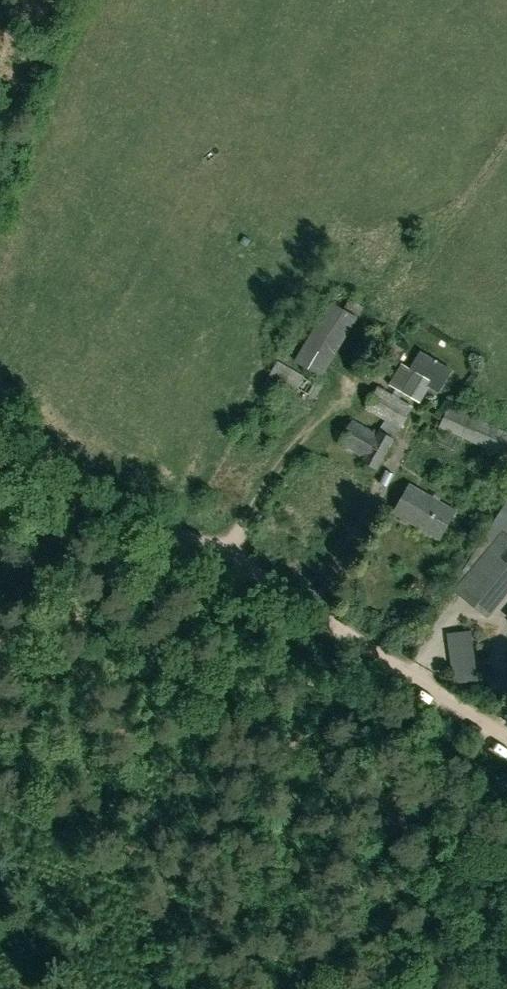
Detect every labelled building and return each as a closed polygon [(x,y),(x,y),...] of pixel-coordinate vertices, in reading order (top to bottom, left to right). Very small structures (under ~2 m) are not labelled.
[(331,294),(303,354),(332,368),(360,308),(331,294)] [(405,350),(392,342),(383,358),(396,366),(405,350)] [(420,405),(430,388),(438,393),(452,370),(420,351),(409,370),(401,365),(388,386),(420,405)] [(321,388),(278,362),(264,385),(308,411),(321,388)] [(362,463),(377,471),(394,440),(393,440),(412,407),(378,387),(365,411),(385,421),(379,433),(377,432),(376,434),(351,420),(339,444),(364,458),(362,463)] [(439,430),(506,459),(506,434),(448,407),(439,430)] [(410,486),(394,513),(439,539),(454,512),(410,486)] [(453,591),(487,618),(506,594),(506,535),(502,531),(453,591)]
